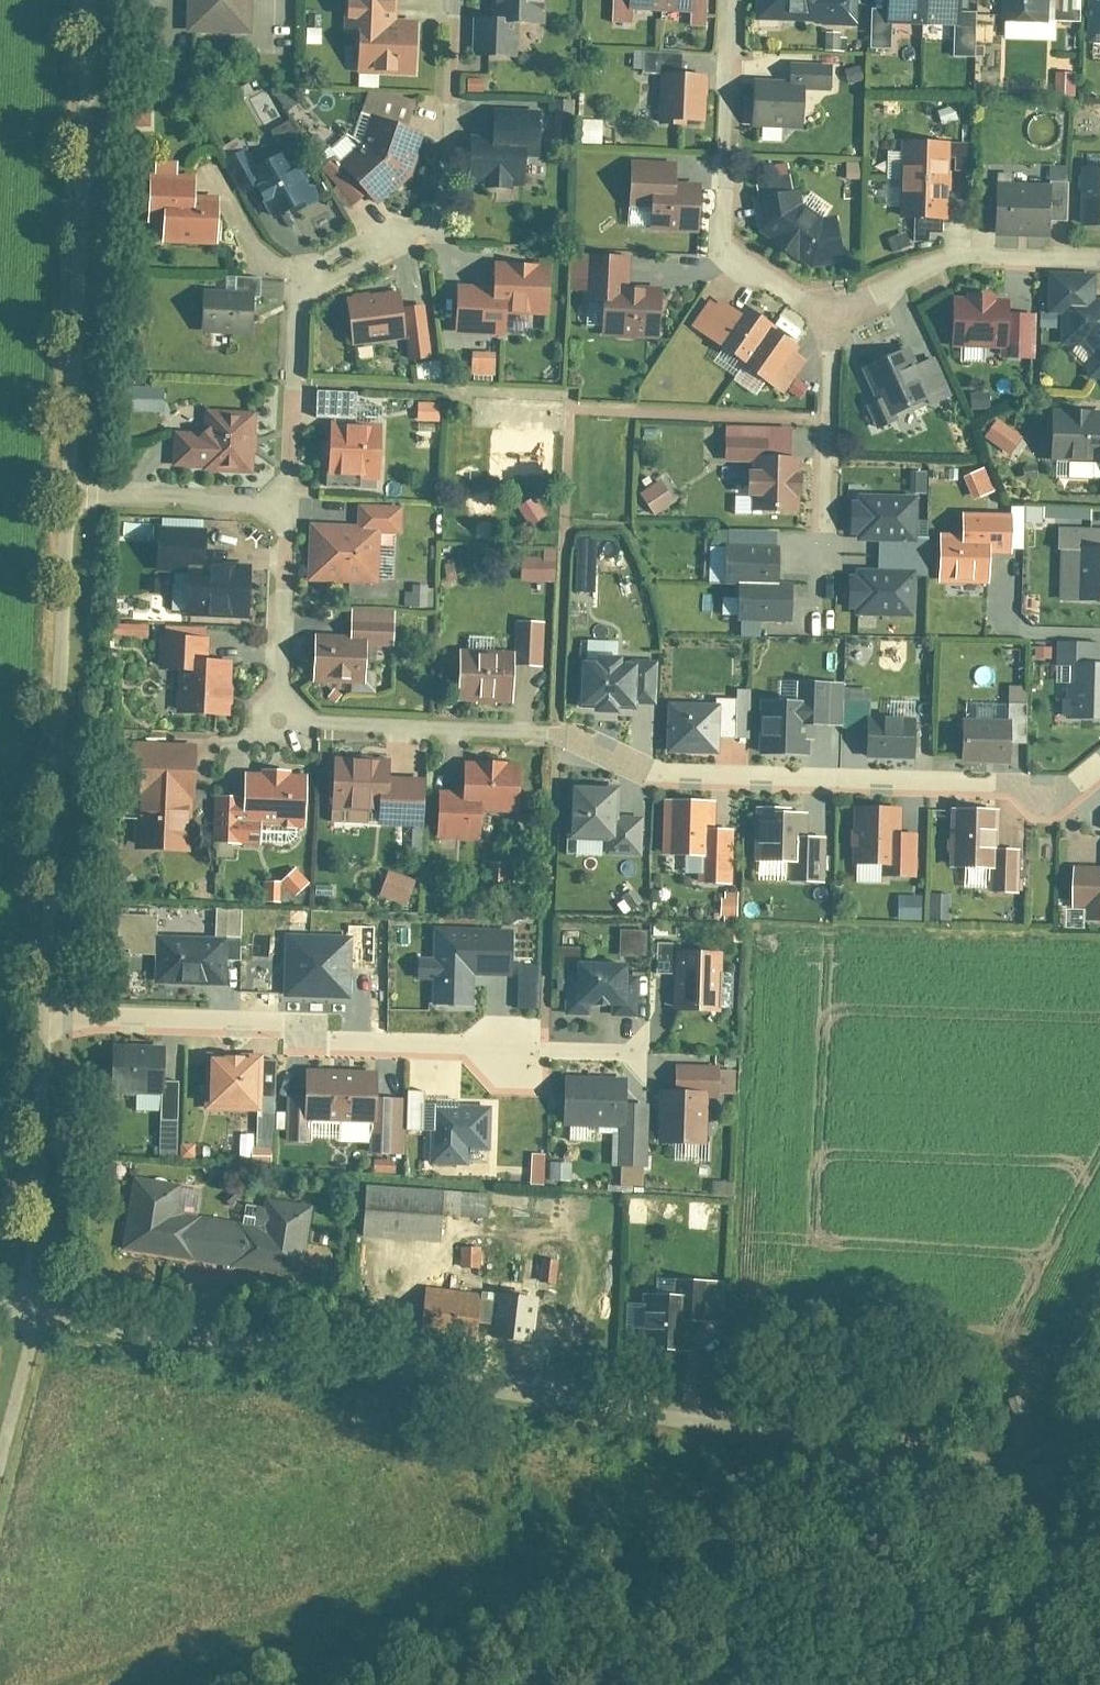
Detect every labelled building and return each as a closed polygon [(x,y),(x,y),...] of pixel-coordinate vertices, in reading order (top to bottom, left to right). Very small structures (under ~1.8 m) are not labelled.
[(188,35),(253,32),(252,0),(187,0),(188,35)] [(395,25),(395,0),(346,0),(346,25),(395,25)] [(500,17),(470,18),(471,55),(512,53),(511,26),(548,25),(547,0),(499,0),(500,17)] [(629,11),(694,11),(694,0),(629,0),(629,11)] [(757,20),(833,19),(833,0),(757,0),(757,20)] [(859,24),(858,0),(839,0),(840,25),(859,24)] [(883,25),(920,25),(920,0),(883,0),(883,25)] [(920,25),(957,24),(957,0),(920,0),(920,25)] [(1005,27),(1055,24),(1054,0),(1004,0),(1005,27)] [(356,43),(355,73),(413,74),(414,25),(395,25),(346,25),(346,42),(356,43)] [(682,48),(639,49),(639,72),(683,71),(682,48)] [(837,59),(798,58),(797,81),(836,82),(837,59)] [(1057,67),(1057,93),(1080,93),(1080,68),(1057,67)] [(656,78),(657,123),(707,122),(706,77),(656,78)] [(747,90),(749,130),(799,128),(797,88),(747,90)] [(524,191),(524,146),(539,146),(539,99),(489,99),(489,143),(471,142),(471,191),(524,191)] [(365,117),(357,145),(405,175),(422,134),(365,117)] [(579,121),(579,146),(606,145),(605,121),(579,121)] [(902,142),(902,180),(954,180),(954,142),(902,142)] [(222,157),(240,194),(256,187),(274,224),(318,202),(293,150),(259,167),(248,144),(222,157)] [(332,171),(374,208),(391,190),(405,175),(357,145),(332,171)] [(1077,227),(1099,227),(1099,172),(1076,172),(1077,227)] [(627,215),(650,215),(650,232),(696,232),(696,197),(674,197),(674,174),(627,174),(627,215)] [(747,175),(753,237),(804,272),(839,272),(838,229),(814,228),(782,194),(781,175),(747,175)] [(158,220),(160,246),(218,242),(215,194),(200,195),(199,176),(144,180),(146,221),(158,220)] [(902,180),(902,219),(954,219),(954,180),(902,180)] [(993,190),(992,238),(1050,240),(1051,191),(993,190)] [(577,321),(595,321),(595,338),(658,338),(658,287),(629,287),(629,250),(577,251),(577,321)] [(452,290),(451,332),(504,333),(505,318),(547,319),(548,272),(496,271),(496,290),(452,290)] [(199,292),(202,337),(251,334),(249,289),(199,292)] [(351,342),(394,339),(396,362),(431,359),(427,308),(403,310),(401,292),(347,296),(351,342)] [(722,351),(714,362),(770,399),(805,346),(750,310),(744,318),(709,295),(687,328),(722,351)] [(949,298),(950,353),(1007,352),(1006,297),(949,298)] [(1092,374),(1099,374),(1099,302),(1067,301),(1066,341),(1084,342),(1093,351),(1092,374)] [(1011,356),(1036,358),(1039,316),(1014,314),(1011,356)] [(938,354),(909,366),(902,350),(864,366),(886,418),(910,408),(913,415),(956,397),(938,354)] [(1050,458),(1099,457),(1099,478),(1099,408),(1050,408),(1050,458)] [(208,414),(208,435),(174,434),(173,467),(205,468),(205,476),(247,477),(249,415),(208,414)] [(750,461),(751,509),(801,507),(799,461),(798,426),(725,428),(726,462),(750,461)] [(325,431),(326,479),(383,478),(382,430),(325,431)] [(860,500),(859,529),(868,530),(867,537),(923,539),(925,493),(869,491),(868,501),(860,500)] [(951,532),(949,576),(1000,577),(1001,551),(1021,552),(1022,514),(969,512),(969,532),(951,532)] [(1060,520),(1060,543),(1099,543),(1099,521),(1060,520)] [(376,579),(378,529),(315,526),(313,577),(376,579)] [(195,573),(196,588),(256,588),(255,546),(209,546),(209,530),(155,530),(155,574),(195,573)] [(731,544),(730,579),(752,579),(790,581),(792,547),(731,544)] [(1073,608),(1099,608),(1099,549),(1073,549),(1073,608)] [(517,557),(517,585),(553,585),(554,558),(517,557)] [(853,576),(852,604),(861,605),(861,612),(916,614),(918,569),(862,567),(862,576),(853,576)] [(752,579),(751,614),(813,616),(814,582),(790,581),(752,579)] [(518,665),(544,665),(544,621),(518,621),(518,665)] [(312,641),(312,686),(373,687),(373,652),(395,652),(395,627),(350,627),(350,641),(312,641)] [(158,631),(158,657),(179,657),(179,714),(230,715),(230,657),(203,657),(203,631),(158,631)] [(1083,714),(1099,714),(1099,641),(1064,641),(1063,697),(1083,698),(1083,714)] [(461,654),(458,703),(508,705),(511,657),(461,654)] [(599,657),(597,702),(662,704),(664,660),(599,657)] [(832,698),(831,722),(849,723),(850,682),(832,682),(832,698)] [(1007,717),(1026,718),(1027,687),(1008,686),(1007,717)] [(774,696),(772,752),(820,754),(821,722),(831,722),(832,698),(774,696)] [(677,701),(677,750),(729,750),(729,701),(677,701)] [(958,717),(958,756),(1006,755),(1005,716),(958,717)] [(880,718),(879,753),(926,754),(927,720),(880,718)] [(331,755),(330,818),(379,819),(379,830),(419,831),(420,798),(390,797),(390,756),(331,755)] [(480,843),(480,821),(516,822),(517,766),(462,765),(462,804),(437,803),(437,842),(480,843)] [(240,769),(240,800),(212,800),(211,842),(242,843),(242,824),(300,825),(301,769),(240,769)] [(134,775),(134,853),(189,853),(189,775),(134,775)] [(567,788),(567,856),(646,855),(646,817),(613,818),(612,787),(567,788)] [(696,856),(696,884),(731,884),(731,829),(714,829),(715,802),(662,801),(661,856),(696,856)] [(917,841),(900,839),(903,807),(856,804),(852,860),(887,862),(886,881),(914,883),(917,841)] [(770,808),(768,856),(800,857),(813,857),(814,836),(815,810),(770,808)] [(984,893),(1021,893),(1021,851),(1000,851),(1000,813),(952,813),(952,867),(984,867),(984,893)] [(834,837),(814,836),(813,857),(800,857),(799,877),(831,879),(834,837)] [(1075,917),(1099,917),(1099,870),(1075,870),(1075,917)] [(444,978),(443,1004),(480,1004),(481,970),(522,971),(522,931),(446,929),(445,957),(428,956),(428,978),(444,978)] [(299,932),(296,992),(357,995),(360,935),(299,932)] [(153,940),(154,988),(228,986),(227,939),(153,940)] [(672,952),(675,1014),(725,1012),(723,950),(672,952)] [(569,965),(569,1010),(634,1010),(634,965),(569,965)] [(113,1042),(110,1091),(168,1094),(170,1076),(172,1045),(113,1042)] [(222,1052),(218,1104),(266,1107),(269,1065),(270,1055),(222,1052)] [(266,1107),(264,1144),(280,1145),(285,1066),(269,1065),(266,1107)] [(349,1122),(352,1072),(314,1070),(311,1120),(349,1122)] [(352,1072),(349,1122),(375,1124),(374,1150),(403,1151),(406,1097),(387,1096),(389,1074),(352,1072)] [(562,1075),(561,1124),(616,1125),(616,1170),(647,1171),(648,1106),(630,1105),(631,1077),(562,1075)] [(187,1077),(170,1076),(168,1094),(164,1152),(181,1153),(187,1077)] [(663,1092),(662,1148),(705,1149),(706,1092),(663,1092)] [(445,1102),(442,1160),(478,1162),(479,1148),(498,1148),(500,1105),(445,1102)] [(143,1168),(131,1255),(211,1265),(218,1210),(182,1205),(186,1174),(143,1168)] [(366,1189),(365,1240),(438,1241),(439,1191),(366,1189)] [(211,1265),(297,1277),(308,1195),(271,1190),(268,1216),(218,1210),(211,1265)] [(448,1191),(448,1221),(487,1220),(487,1191),(448,1191)] [(683,1283),(682,1301),(639,1299),(636,1358),(689,1360),(690,1325),(726,1326),(727,1284),(683,1283)] [(428,1289),(421,1341),(477,1348),(484,1296),(428,1289)]
